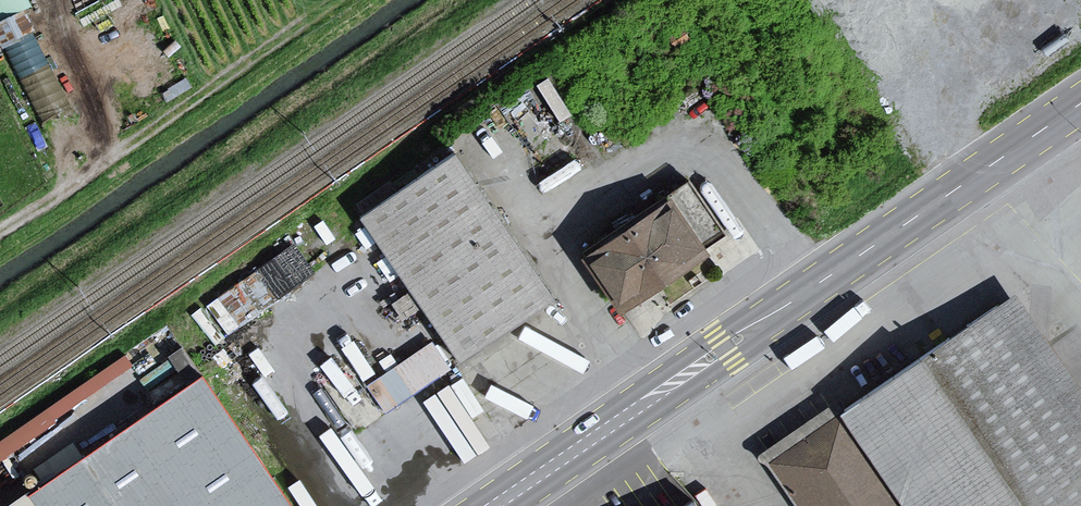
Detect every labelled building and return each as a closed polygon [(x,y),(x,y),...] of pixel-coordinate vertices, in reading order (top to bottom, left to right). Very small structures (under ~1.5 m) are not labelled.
[(36,34),(15,45),(45,102),(66,91),(36,34)] [(462,360),(551,300),(473,185),(455,159),(366,219),(462,360)] [(585,258),(621,311),(726,240),(690,187),(585,258)] [(264,303),(247,276),(208,299),(225,327),(264,303)] [(802,505),(1080,505),(1080,390),(1015,294),(964,329),(842,413),(805,437),(771,461),(802,505)] [(384,408),(452,364),(433,336),(366,380),(384,408)] [(205,378),(20,505),(294,505),(205,378)]
